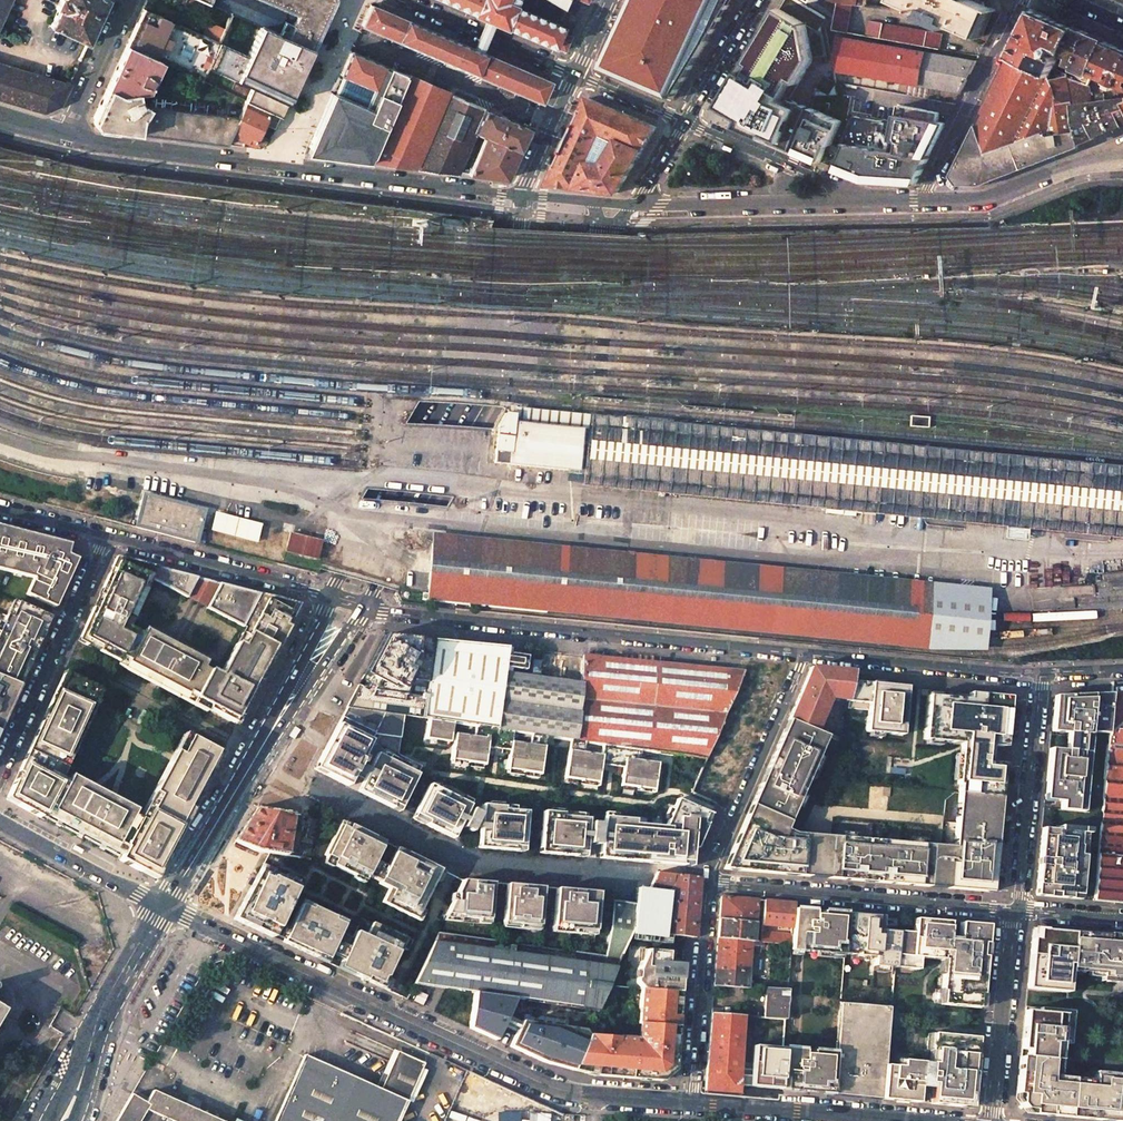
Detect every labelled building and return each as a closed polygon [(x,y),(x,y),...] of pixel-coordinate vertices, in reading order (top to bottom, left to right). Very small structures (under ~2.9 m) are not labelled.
[(3,19),(11,0),(0,0),(0,24),(3,19)] [(50,26),(88,44),(108,0),(60,0),(55,9),(57,10),(50,26)] [(230,13),(264,28),(312,48),(331,6),(334,2),(333,0),(200,0),(230,13)] [(472,12),(477,0),(444,0),(472,12)] [(472,12),(472,13),(486,19),(494,22),(503,27),(504,26),(564,51),(571,36),(559,31),(561,26),(513,5),(515,0),(477,0),(472,12)] [(563,10),(568,0),(544,0),(563,10)] [(615,39),(601,68),(628,79),(629,77),(654,89),(653,91),(673,100),(715,30),(714,29),(727,0),(633,0),(615,39)] [(926,13),(924,18),(949,29),(951,24),(981,37),(993,8),(981,3),(983,0),(896,0),(926,13)] [(845,4),(837,2),(832,30),(847,32),(855,5),(845,4)] [(472,48),(370,4),(361,25),(541,102),(550,81),(481,52),(472,48)] [(144,8),(126,45),(160,60),(200,79),(206,67),(217,42),(203,35),(144,8)] [(823,9),(775,16),(758,45),(737,79),(724,100),(721,106),(726,121),(750,131),(770,96),(816,95),(838,94),(836,82),(823,9)] [(1054,49),(1065,54),(1075,28),(1033,10),(1010,56),(1050,76),(1054,85),(1057,105),(1072,102),(1068,77),(1065,56),(1062,56),(1063,65),(1059,70),(1054,67),(1058,60),(1056,55),(1052,54),(1054,49)] [(479,34),(472,48),(481,52),(487,37),(494,22),(486,19),(479,34)] [(943,33),(869,20),(866,36),(940,49),(943,33)] [(209,22),(203,35),(217,42),(223,28),(209,22)] [(301,75),(312,48),(264,28),(251,57),(241,82),(289,102),(301,75)] [(1093,74),(1106,42),(1075,28),(1065,54),(1065,56),(1068,77),(1088,85),(1093,74)] [(840,37),(836,60),(838,70),(910,83),(932,87),(962,92),(977,61),(840,37)] [(206,67),(241,82),(251,57),(217,42),(206,67)] [(1106,42),(1093,74),(1114,83),(1113,86),(1116,88),(1118,84),(1118,85),(1117,87),(1120,88),(1121,86),(1122,87),(1122,49),(1106,42)] [(123,94),(146,91),(160,60),(126,45),(107,87),(123,94)] [(351,160),(369,162),(405,75),(403,74),(404,72),(392,67),(392,70),(383,66),(384,65),(350,50),(340,72),(339,72),(339,74),(344,76),(340,85),(335,95),(330,93),(312,132),(313,132),(307,145),(333,157),(334,155),(351,159),(351,160)] [(1010,56),(976,124),(988,154),(1049,132),(1050,135),(1077,132),(1072,102),(1057,105),(1054,85),(1050,76),(1010,56)] [(0,64),(0,98),(44,112),(59,105),(63,97),(68,85),(0,64)] [(369,162),(458,173),(476,132),(473,131),(483,107),(406,73),(405,75),(369,162)] [(1105,100),(1096,101),(1091,102),(1090,86),(1088,85),(1068,77),(1072,102),(1077,132),(1079,145),(1080,145),(1122,126),(1122,98),(1105,100)] [(909,93),(930,97),(932,87),(910,83),(909,93)] [(123,94),(107,87),(93,118),(99,128),(138,133),(140,119),(148,106),(139,102),(137,98),(137,95),(144,94),(146,91),(123,94)] [(777,143),(792,150),(810,107),(816,95),(770,96),(750,131),(758,135),(777,143)] [(241,110),(153,98),(148,106),(140,119),(138,133),(225,144),(241,110)] [(567,145),(549,184),(578,188),(618,192),(634,166),(657,127),(588,98),(567,145)] [(954,109),(956,103),(930,98),(929,104),(928,110),(941,112),(940,114),(950,115),(954,109)] [(245,102),(241,110),(225,144),(242,146),(245,141),(252,145),(251,147),(261,149),(268,144),(270,140),(258,134),(262,124),(275,129),(280,117),(245,102)] [(929,158),(947,122),(939,121),(940,114),(941,112),(928,110),(900,105),(892,151),(929,158)] [(529,127),(483,107),(473,131),(476,132),(483,135),(467,174),(505,179),(529,127)] [(831,145),(841,121),(810,107),(792,150),(821,162),(828,144),(831,145)] [(881,126),(855,116),(833,167),(846,173),(864,181),(884,182),(884,151),(878,150),(881,126)] [(929,158),(892,151),(884,151),(884,182),(916,184),(929,158)] [(497,427),(494,463),(573,471),(572,479),(1122,532),(1122,473),(504,414),(497,427)] [(204,511),(143,495),(135,527),(196,543),(204,511)] [(215,511),(210,530),(257,542),(261,523),(215,511)] [(54,607),(76,559),(72,558),(66,556),(69,544),(65,543),(0,526),(0,569),(34,578),(26,594),(54,607)] [(321,541),(290,533),(286,552),(316,560),(321,541)] [(431,541),(429,572),(417,572),(417,587),(426,588),(426,594),(923,643),(985,643),(988,595),(431,541)] [(233,723),(237,716),(240,717),(300,604),(226,585),(117,556),(95,603),(78,641),(118,662),(117,664),(206,712),(208,710),(233,723)] [(18,685),(41,636),(50,617),(18,603),(12,618),(6,615),(0,628),(0,677),(18,685)] [(409,638),(382,635),(359,679),(369,684),(366,690),(357,685),(345,708),(403,716),(421,718),(429,667),(431,640),(409,638)] [(442,641),(431,640),(429,667),(444,669),(450,658),(452,642),(442,641)] [(458,642),(452,642),(450,658),(444,669),(429,667),(421,718),(428,719),(452,723),(475,726),(495,730),(500,698),(484,696),(487,662),(489,653),(488,653),(489,645),(458,642)] [(497,646),(489,645),(488,653),(489,653),(487,662),(484,696),(500,698),(503,673),(504,668),(524,670),(526,655),(505,654),(505,647),(497,646)] [(744,670),(727,669),(583,655),(580,683),(575,740),(586,742),(603,744),(641,749),(706,759),(744,670)] [(854,670),(811,667),(800,691),(788,720),(817,731),(818,727),(815,726),(828,697),(847,698),(851,681),(854,670)] [(101,691),(64,671),(55,692),(31,743),(6,799),(40,817),(45,807),(117,844),(131,816),(134,811),(71,777),(68,782),(59,778),(101,691)] [(547,679),(503,673),(500,698),(495,730),(513,732),(531,734),(546,736),(571,740),(575,740),(580,683),(547,679)] [(18,685),(0,678),(0,725),(18,685)] [(957,681),(956,694),(947,791),(958,792),(982,794),(987,737),(1019,740),(1022,740),(1027,686),(1025,686),(995,685),(995,686),(991,723),(970,721),(972,711),(980,712),(983,684),(983,683),(957,681)] [(956,694),(913,690),(904,787),(947,791),(956,694)] [(1112,692),(1054,695),(1051,730),(1068,732),(1066,749),(1049,748),(1046,785),(1044,799),(1062,801),(1061,809),(1083,811),(1091,731),(1109,732),(1112,693),(1112,692)] [(1112,693),(1109,732),(1100,833),(1122,835),(1122,722),(1122,713),(1122,693),(1112,693)] [(403,716),(345,708),(313,770),(347,786),(353,774),(363,779),(357,791),(398,812),(403,801),(421,766),(397,754),(403,716)] [(428,719),(426,739),(449,743),(450,734),(452,723),(428,719)] [(821,750),(827,735),(817,731),(788,720),(768,765),(751,805),(785,820),(789,821),(793,814),(801,793),(807,780),(821,750)] [(452,723),(450,734),(455,735),(474,737),(475,726),(452,723)] [(474,737),(455,735),(451,760),(485,765),(487,748),(509,751),(507,770),(540,774),(546,736),(531,734),(530,745),(511,743),(513,732),(495,730),(475,726),(474,737)] [(131,816),(117,844),(125,849),(119,860),(154,879),(220,755),(215,752),(183,735),(138,820),(131,816)] [(571,740),(566,778),(599,782),(602,764),(624,767),(622,785),(655,789),(659,763),(640,760),(641,749),(603,744),(602,755),(584,753),(586,742),(575,740),(571,740)] [(463,817),(469,805),(429,785),(417,808),(411,818),(424,825),(452,838),(461,821),(463,817)] [(953,846),(899,841),(895,884),(991,892),(992,878),(997,827),(1000,796),(982,794),(958,792),(953,846)] [(634,819),(602,817),(601,834),(600,838),(599,858),(610,859),(654,863),(691,866),(692,847),(696,848),(711,813),(676,799),(664,826),(633,824),(634,819)] [(503,807),(481,805),(479,824),(479,828),(478,843),(477,848),(488,849),(512,851),(523,852),(523,847),(526,811),(503,810),(503,807)] [(781,830),(785,820),(751,805),(723,869),(895,884),(899,841),(793,833),(793,835),(781,830)] [(256,808),(234,841),(253,851),(268,852),(286,855),(287,846),(297,848),(299,833),(289,831),(291,814),(256,808)] [(478,813),(471,809),(466,819),(463,817),(461,821),(465,822),(456,840),(463,844),(467,828),(471,830),(473,826),(476,827),(479,828),(479,824),(475,824),(473,822),(478,813)] [(562,813),(542,811),(539,849),(538,853),(549,854),(574,856),(584,857),(584,853),(585,837),(586,833),(587,818),(561,816),(562,813)] [(349,825),(341,821),(339,825),(347,829),(349,825)] [(598,823),(590,822),(589,833),(586,833),(585,837),(589,837),(588,843),(587,857),(595,858),(593,844),(598,844),(598,838),(600,838),(601,834),(597,833),(598,823)] [(347,829),(339,825),(324,855),(326,856),(325,859),(333,863),(332,865),(354,876),(355,874),(365,879),(367,876),(374,861),(382,845),(372,840),(374,837),(349,825),(347,829)] [(1057,829),(1041,828),(1035,896),(1079,899),(1083,855),(1077,855),(1079,833),(1086,833),(1087,828),(1058,826),(1057,829)] [(1100,833),(1094,900),(1122,903),(1122,835),(1100,833)] [(409,855),(396,848),(393,853),(407,860),(409,855)] [(407,860),(393,853),(378,884),(389,889),(382,903),(415,919),(440,870),(409,855),(407,860)] [(296,885),(260,868),(233,919),(273,938),(296,885)] [(700,877),(658,873),(657,872),(652,884),(671,886),(667,934),(695,938),(698,905),(700,877)] [(492,880),(461,878),(443,920),(489,924),(491,890),(492,880)] [(543,885),(506,882),(503,927),(539,930),(543,885)] [(599,890),(557,887),(553,931),(595,935),(599,890)] [(668,900),(647,894),(642,905),(632,930),(649,932),(655,933),(668,900)] [(757,900),(721,897),(719,919),(717,937),(748,941),(753,941),(757,900)] [(776,901),(763,900),(761,925),(792,928),(794,908),(794,903),(776,901)] [(437,933),(414,983),(437,987),(445,988),(471,992),(471,991),(472,991),(516,997),(597,1009),(607,985),(617,963),(620,956),(632,930),(642,905),(613,901),(605,957),(437,933)] [(310,909),(300,905),(283,942),(315,957),(317,954),(327,959),(343,925),(333,920),(334,918),(311,907),(310,909)] [(831,912),(794,908),(792,928),(792,935),(791,945),(790,951),(842,955),(845,913),(831,912)] [(865,915),(845,913),(842,955),(835,1053),(831,1094),(882,1099),(885,1065),(889,1015),(893,968),(896,931),(898,917),(865,915)] [(947,922),(912,919),(911,932),(896,931),(893,968),(917,970),(918,957),(945,959),(943,974),(942,974),(940,989),(934,989),(933,1003),(980,1008),(987,925),(958,922),(956,947),(945,946),(947,922)] [(366,937),(355,932),(353,937),(338,968),(383,989),(406,939),(372,923),(366,937)] [(1060,1042),(1066,967),(1072,967),(1075,933),(1031,928),(1021,1039),(1060,1042)] [(792,935),(761,932),(760,942),(791,945),(792,935)] [(1118,936),(1075,933),(1072,967),(1091,969),(1091,973),(1105,974),(1104,977),(1108,978),(1108,982),(1122,984),(1122,937),(1118,936)] [(746,983),(748,941),(717,937),(715,963),(713,985),(753,988),(753,983),(746,983)] [(668,951),(644,949),(636,969),(635,981),(640,988),(679,991),(682,963),(667,962),(668,951)] [(327,959),(317,954),(315,957),(326,962),(327,959)] [(655,989),(640,988),(638,1023),(639,1023),(637,1045),(614,1043),(614,1037),(586,1035),(571,1070),(596,1075),(660,1081),(665,1077),(673,1070),(679,991),(655,989)] [(787,990),(766,989),(764,1017),(785,1019),(787,990)] [(507,1014),(516,997),(472,991),(472,993),(467,1028),(494,1040),(503,1023),(507,1014)] [(721,1004),(712,1004),(711,1013),(725,1014),(726,1005),(721,1004)] [(742,1016),(725,1014),(711,1013),(707,1055),(704,1090),(744,1093),(747,1093),(748,1090),(748,1081),(738,1080),(742,1016)] [(520,1021),(507,1014),(503,1023),(516,1030),(520,1021)] [(522,1014),(521,1021),(566,1027),(567,1021),(522,1014)] [(520,1021),(516,1030),(508,1046),(515,1050),(543,1062),(571,1070),(586,1035),(583,1030),(566,1027),(521,1021),(520,1021)] [(933,1063),(922,1062),(920,1083),(933,1084),(931,1104),(970,1107),(977,1038),(927,1033),(926,1046),(930,1046),(929,1050),(934,1051),(933,1063)] [(1060,1042),(1021,1039),(1019,1056),(1058,1060),(1060,1042)] [(835,1053),(782,1049),(782,1059),(779,1089),(831,1094),(835,1053)] [(424,1064),(396,1051),(392,1062),(380,1089),(303,1055),(274,1120),(400,1120),(424,1064)] [(1056,1075),(1058,1060),(1019,1056),(1015,1098),(1028,1113),(1069,1117),(1073,1077),(1056,1075)] [(901,1066),(885,1065),(882,1099),(918,1102),(920,1083),(922,1062),(901,1060),(901,1066)] [(1073,1077),(1069,1117),(1109,1120),(1122,1120),(1122,1079),(1096,1076),(1095,1079),(1073,1077)] [(115,1120),(220,1120),(199,1112),(202,1105),(188,1099),(185,1105),(151,1090),(149,1097),(136,1090),(133,1095),(131,1094),(115,1120)]
